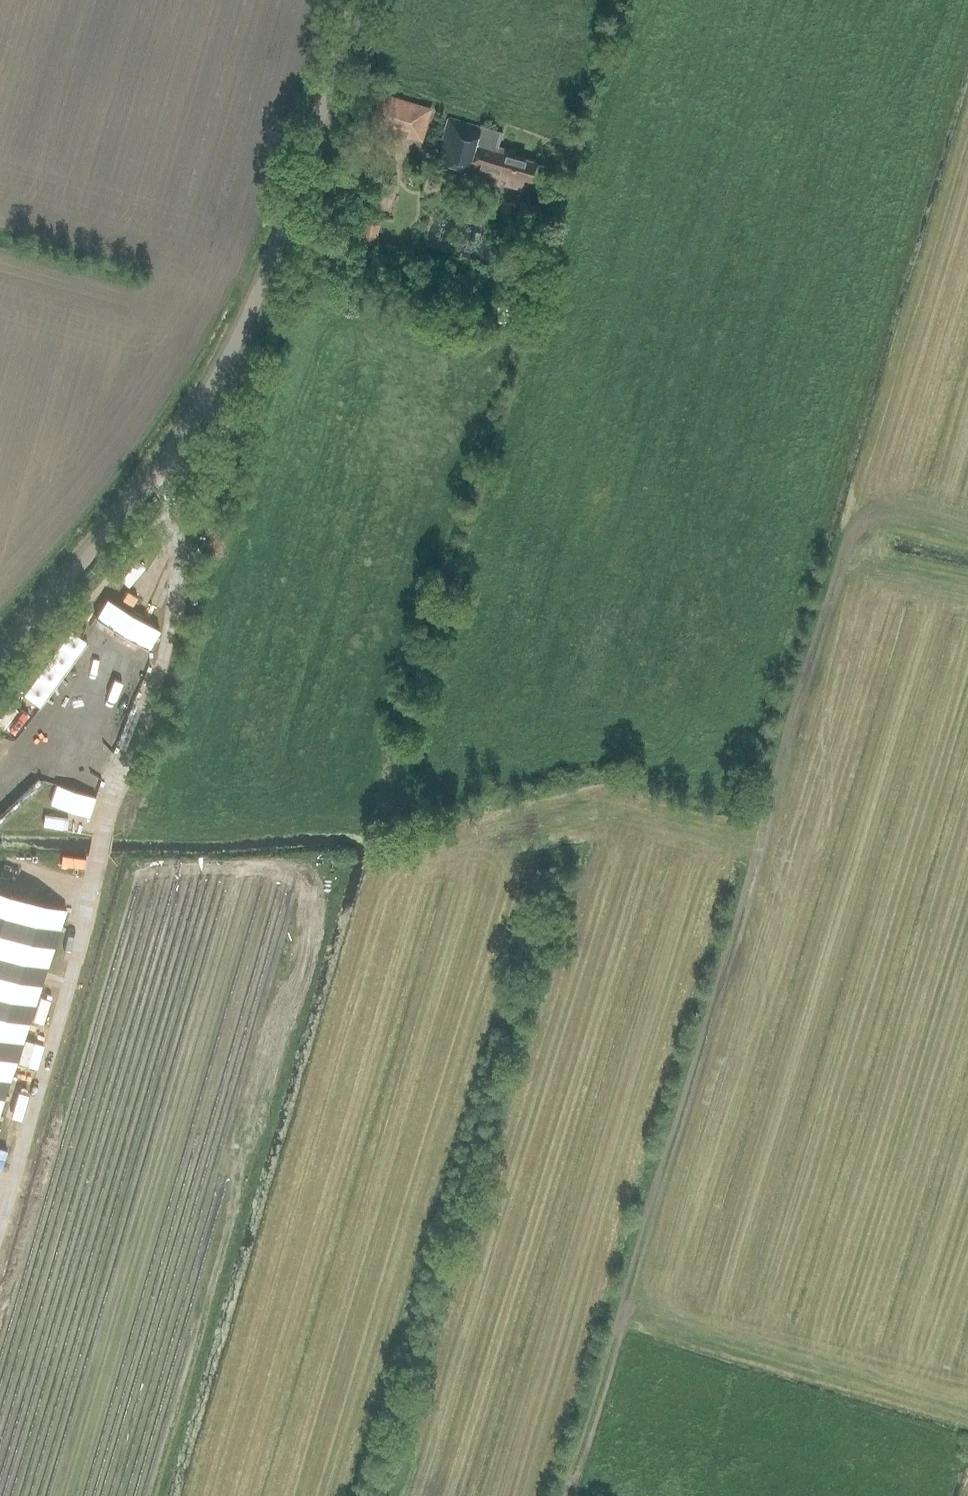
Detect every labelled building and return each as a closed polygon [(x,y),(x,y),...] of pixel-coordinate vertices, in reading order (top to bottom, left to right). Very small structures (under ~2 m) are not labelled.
[(425,142),(435,108),(381,92),(372,126),(388,130),(388,127),(409,134),(408,137),(425,142)] [(533,182),(539,164),(516,157),(517,153),(501,148),(505,135),(451,119),(438,160),(508,181),(507,186),(523,191),(527,180),(533,182)] [(544,206),(523,200),(517,221),(538,227),(544,206)] [(382,223),(366,220),(363,237),(380,241),(381,236),(379,236),(382,223)]
